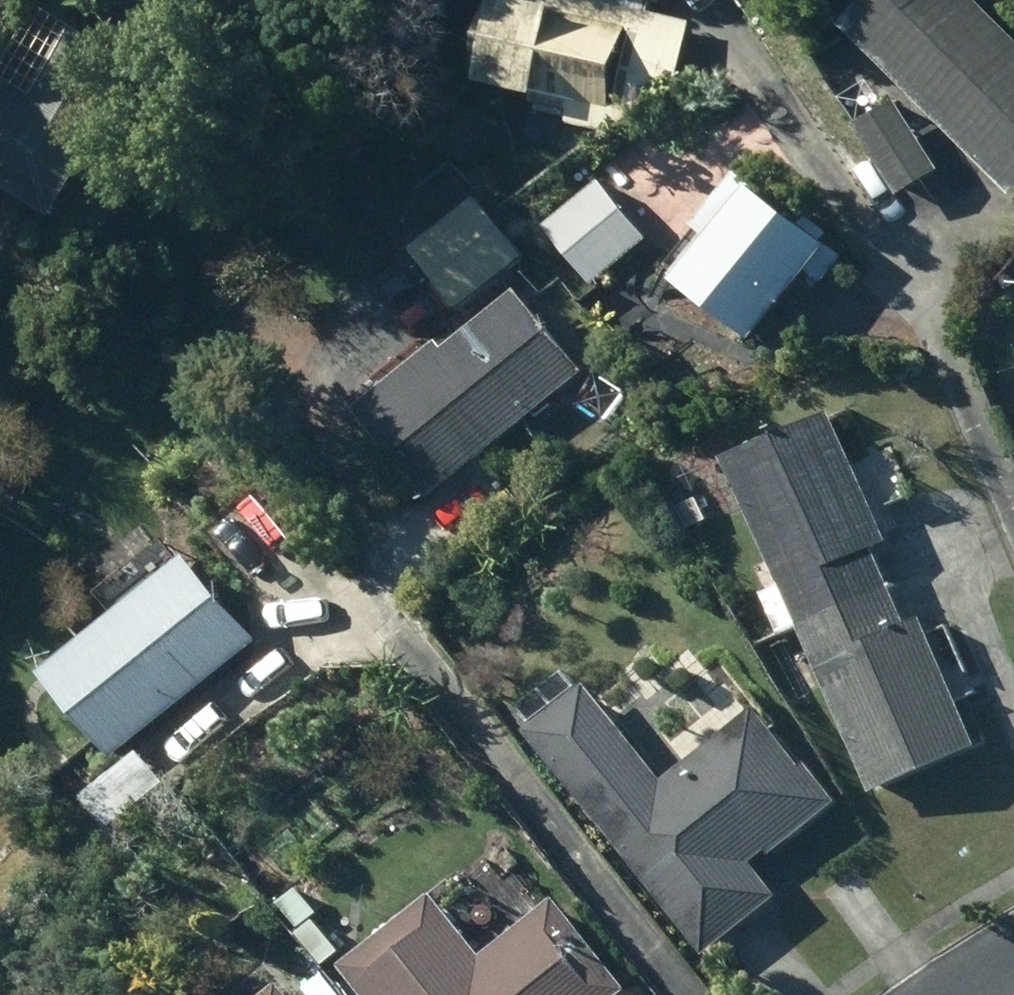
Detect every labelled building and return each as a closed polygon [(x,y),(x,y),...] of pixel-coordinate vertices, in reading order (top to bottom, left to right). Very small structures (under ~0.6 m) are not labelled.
[(14,11),(20,0),(0,0),(0,3),(14,11)] [(579,120),(578,124),(621,134),(684,83),(698,22),(637,8),(639,0),(510,0),(491,83),(551,97),(547,113),(579,120)] [(847,25),(1013,194),(1013,37),(977,0),(872,0),(847,25)] [(0,81),(0,176),(72,218),(159,68),(82,24),(40,98),(3,76),(0,81)] [(864,128),(908,197),(946,172),(903,104),(864,128)] [(709,228),(721,238),(690,276),(770,341),(823,275),(833,283),(852,260),(843,252),(850,244),(780,187),(776,192),(754,174),(709,228)] [(609,183),(551,228),(597,285),(654,240),(609,183)] [(481,200),(417,250),(466,312),(530,262),(481,200)] [(453,343),(365,413),(433,498),(591,372),(529,293),(458,349),(453,343)] [(788,586),(764,596),(783,638),(805,628),(897,587),(881,550),(898,542),(841,414),(733,462),(788,586)] [(117,617),(51,671),(123,759),(263,643),(197,562),(122,623),(117,617)] [(897,587),(805,628),(879,795),(986,747),(929,618),(914,625),(897,587)] [(537,733),(712,956),(785,899),(757,863),(774,850),(777,855),(844,802),(814,763),(808,767),(763,710),(670,783),(595,688),(537,733)] [(327,913),(306,888),(286,904),(306,930),(327,913)] [(369,994),(629,994),(635,990),(562,899),(488,958),(439,896),(347,968),(369,994)] [(314,984),(322,994),(347,994),(330,972),(314,984)] [(286,985),(273,994),(294,994),(286,985)]
